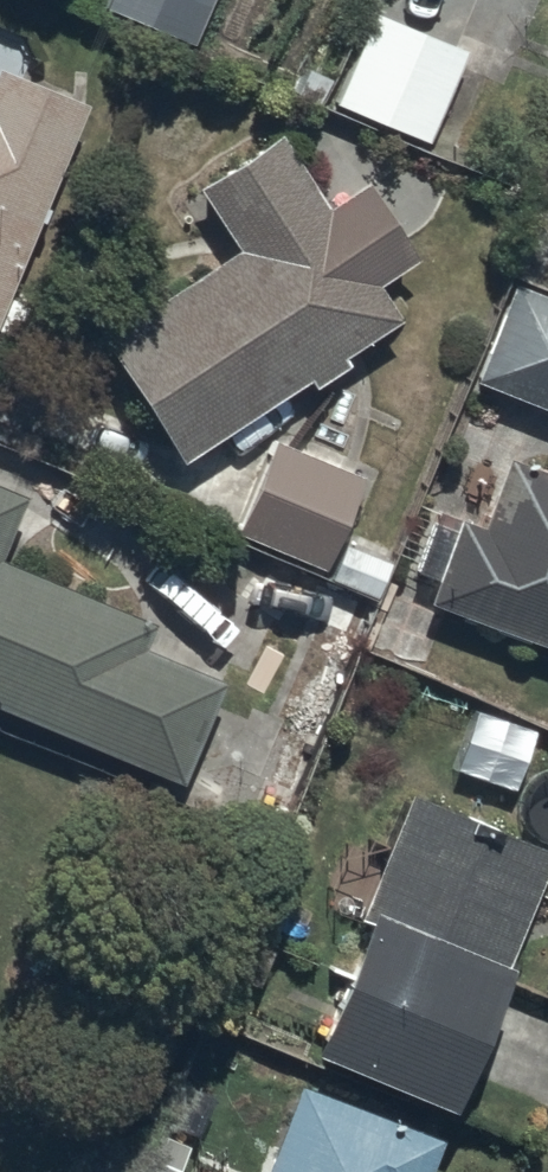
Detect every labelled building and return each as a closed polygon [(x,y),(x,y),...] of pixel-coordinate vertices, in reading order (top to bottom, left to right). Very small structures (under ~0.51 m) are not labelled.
[(97,18),(188,53),(208,0),(104,0),(97,18)] [(459,55),(371,18),(332,111),(421,148),(459,55)] [(78,113),(0,80),(0,303),(78,113)] [(232,258),(94,348),(175,473),(302,390),(305,395),(340,372),(336,366),(390,330),(368,296),(407,270),(394,250),(416,235),(391,196),(370,209),(360,193),(322,218),(276,147),(194,200),(232,258)] [(507,281),(547,298),(547,183),(507,281)] [(507,293),(470,391),(547,421),(547,309),(507,293)] [(359,486),(270,449),(232,540),(321,577),(359,486)] [(421,612),(547,658),(547,485),(500,467),(476,533),(437,519),(415,579),(431,584),(421,612)] [(18,503),(0,495),(0,547),(18,503)] [(326,586),(280,566),(273,563),(249,618),(297,640),(306,621),(344,638),(362,600),(372,605),(387,571),(342,551),(326,586)] [(173,792),(215,690),(137,657),(147,633),(0,572),(0,720),(173,792)] [(441,1126),(545,862),(401,805),(352,928),(357,930),(301,1071),(441,1126)] [(291,1092),(261,1171),(423,1171),(433,1146),(291,1092)]
